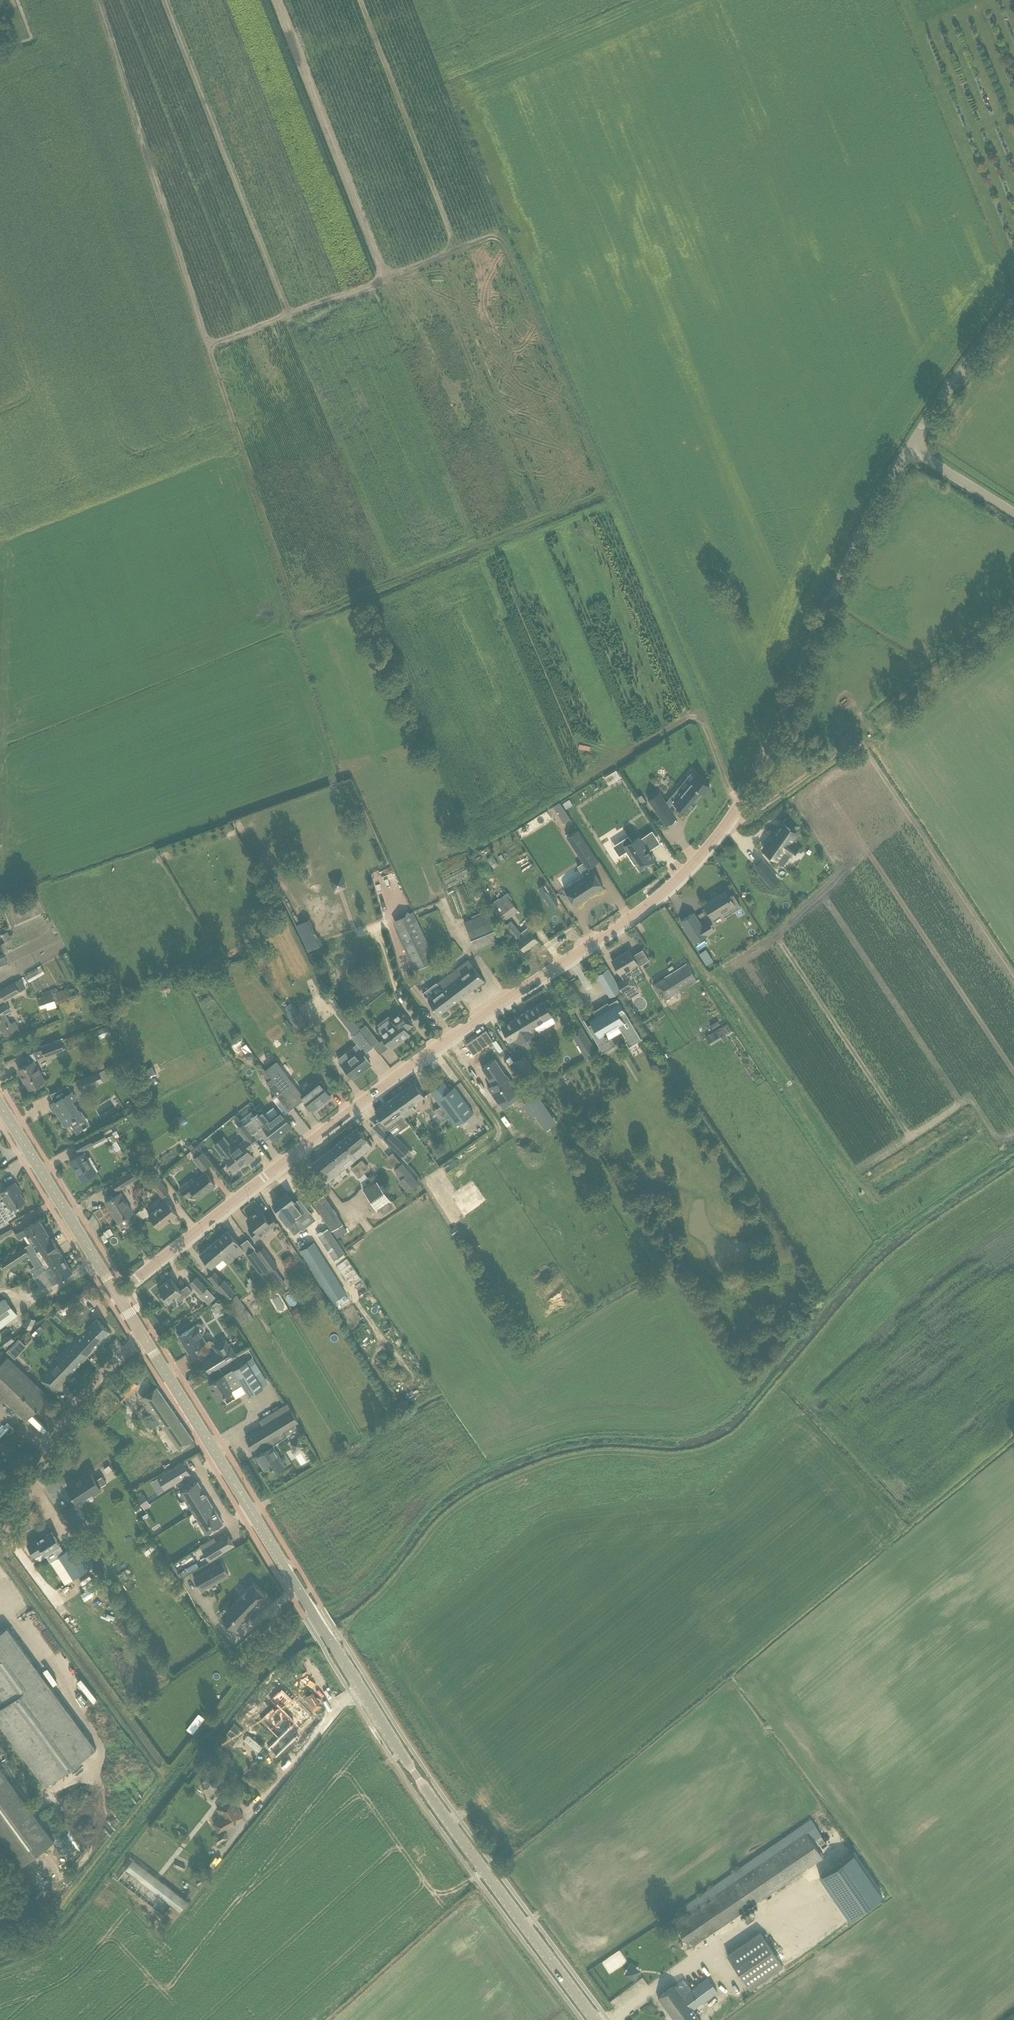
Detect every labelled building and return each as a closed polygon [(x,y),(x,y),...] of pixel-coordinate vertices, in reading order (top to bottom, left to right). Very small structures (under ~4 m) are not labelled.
[(667,803),(659,792),(648,799),(659,815),(670,808),(669,806),(673,802),(686,813),(691,807),(692,808),(692,807),(691,806),(693,805),(694,806),(694,805),(693,805),(710,786),(697,775),(684,791),(679,786),(671,796),(672,797),(667,803)] [(642,794),(637,797),(641,804),(646,801),(642,794)] [(716,809),(724,799),(721,796),(712,805),(716,809)] [(569,799),(563,803),(566,808),(572,804),(569,799)] [(560,802),(553,806),(556,811),(557,811),(563,807),(560,802)] [(790,828),(782,823),(781,822),(773,834),(773,835),(772,836),(775,838),(772,841),(770,839),(763,848),(778,859),(784,850),(785,851),(791,855),(797,846),(790,841),(796,833),(795,832),(793,831),(794,830),(792,829),(792,830),(790,829),(790,828)] [(584,876),(564,888),(575,905),(603,886),(592,870),(590,871),(588,868),(599,861),(578,829),(567,836),(583,862),(577,866),(584,876)] [(629,839),(621,844),(624,848),(632,861),(634,864),(637,862),(641,869),(654,860),(650,854),(651,853),(650,853),(648,851),(649,850),(648,850),(640,838),(638,836),(630,841),(629,839)] [(771,869),(762,876),(766,881),(768,880),(772,885),(777,881),(773,876),(775,874),(771,869)] [(547,882),(540,887),(553,907),(560,903),(547,882)] [(753,888),(742,892),(746,904),(758,899),(753,888)] [(722,914),(724,917),(741,906),(733,893),(729,896),(725,890),(702,905),(712,920),(722,914)] [(491,905),(504,921),(520,909),(508,892),(502,896),(491,905)] [(410,912),(395,920),(400,931),(397,932),(415,968),(415,969),(437,959),(414,911),(410,912)] [(464,921),(472,940),(476,950),(500,940),(488,911),(464,921)] [(693,913),(681,920),(694,942),(707,934),(693,913)] [(306,950),(318,945),(308,918),(296,923),(306,950)] [(510,920),(504,925),(517,941),(524,950),(538,939),(531,930),(523,936),(510,920)] [(4,942),(12,937),(10,934),(9,935),(6,931),(0,935),(4,942)] [(705,949),(699,953),(703,958),(709,954),(705,949)] [(629,950),(612,960),(617,969),(620,974),(623,978),(616,982),(623,992),(635,984),(630,976),(641,970),(637,963),(634,958),(629,950)] [(8,966),(4,956),(0,958),(0,970),(8,966)] [(442,990),(428,1000),(439,1014),(484,980),(468,960),(445,977),(445,978),(437,984),(442,990)] [(653,984),(663,1001),(696,980),(685,964),(653,984)] [(598,975),(602,982),(611,976),(608,969),(598,975)] [(4,1000),(26,988),(22,980),(0,992),(4,1000)] [(56,988),(51,990),(54,1001),(57,1001),(57,1003),(78,997),(76,988),(67,991),(67,988),(57,991),(56,988)] [(51,990),(41,993),(42,996),(46,1007),(47,1010),(56,1007),(54,1001),(51,990)] [(330,992),(325,996),(337,1011),(342,1007),(330,992)] [(641,1039),(617,998),(596,1011),(600,1016),(593,1020),(595,1024),(589,1027),(588,1028),(602,1050),(612,1044),(606,1034),(605,1035),(604,1033),(619,1024),(620,1026),(619,1027),(629,1044),(640,1038),(641,1039)] [(123,1001),(114,1004),(116,1011),(126,1007),(123,1001)] [(543,1001),(521,1014),(533,1034),(548,1025),(546,1022),(555,1016),(550,1007),(548,1008),(543,1001)] [(2,1029),(5,1035),(16,1028),(12,1020),(10,1021),(5,1013),(9,1010),(5,1003),(0,1005),(0,1030),(2,1029)] [(337,1011),(336,1012),(353,1034),(354,1034),(355,1034),(366,1049),(367,1049),(372,1045),(372,1044),(360,1030),(359,1028),(346,1010),(343,1006),(342,1007),(337,1011)] [(380,1034),(391,1048),(408,1034),(406,1030),(412,1024),(401,1009),(393,1015),(397,1020),(380,1034)] [(533,1034),(521,1014),(501,1027),(510,1041),(516,1037),(519,1043),(533,1034)] [(717,1020),(710,1025),(712,1029),(720,1024),(717,1020)] [(722,1038),(733,1031),(727,1023),(717,1031),(722,1038)] [(360,1028),(359,1028),(360,1030),(372,1044),(377,1040),(364,1025),(360,1028)] [(597,1053),(581,1027),(573,1031),(583,1046),(589,1058),(597,1053)] [(42,1048),(33,1052),(37,1059),(44,1055),(45,1056),(63,1049),(60,1039),(41,1046),(42,1048)] [(341,1063),(347,1069),(353,1077),(370,1063),(359,1049),(341,1063)] [(495,1059),(481,1067),(492,1083),(487,1087),(499,1104),(518,1091),(506,1074),(505,1074),(495,1059)] [(18,1068),(29,1088),(44,1080),(33,1060),(18,1068)] [(518,1064),(530,1080),(535,1076),(523,1060),(518,1064)] [(275,1081),(274,1082),(293,1106),(298,1102),(294,1096),(299,1091),(286,1074),(291,1071),(285,1063),(280,1067),(277,1069),(271,1061),(264,1067),(272,1077),(275,1081)] [(142,1071),(146,1079),(156,1074),(152,1066),(142,1071)] [(80,1080),(84,1089),(102,1080),(98,1071),(80,1080)] [(272,1077),(266,1082),(269,1086),(271,1084),(274,1082),(275,1081),(272,1077)] [(301,1095),(306,1101),(312,1109),(330,1095),(319,1081),(301,1095)] [(293,1106),(274,1082),(271,1084),(269,1086),(268,1087),(287,1111),(293,1106)] [(412,1105),(424,1096),(414,1082),(375,1111),(388,1129),(415,1109),(412,1105)] [(437,1099),(455,1125),(473,1113),(454,1087),(437,1099)] [(71,1091),(49,1105),(54,1112),(56,1110),(65,1125),(81,1116),(72,1100),(76,1098),(71,1091)] [(543,1100),(531,1108),(547,1132),(559,1125),(543,1100)] [(578,1108),(572,1112),(576,1119),(583,1115),(578,1108)] [(271,1136),(274,1139),(291,1126),(280,1111),(270,1119),(263,1110),(244,1125),(256,1139),(261,1135),(265,1140),(271,1136)] [(171,1120),(174,1125),(181,1121),(179,1118),(182,1115),(179,1111),(173,1115),(175,1118),(171,1120)] [(248,1151),(258,1142),(256,1139),(244,1125),(243,1123),(236,1128),(245,1139),(232,1149),(223,1137),(214,1144),(235,1170),(252,1156),(248,1151)] [(106,1136),(105,1133),(112,1130),(109,1125),(75,1144),(80,1151),(106,1136)] [(311,1164),(318,1171),(327,1183),(363,1154),(362,1152),(371,1145),(367,1141),(357,1127),(311,1164)] [(391,1132),(384,1140),(400,1156),(407,1149),(391,1132)] [(124,1137),(119,1140),(125,1151),(130,1148),(124,1137)] [(96,1171),(91,1165),(94,1163),(90,1157),(87,1158),(84,1152),(70,1161),(82,1180),(96,1171)] [(211,1162),(202,1152),(194,1158),(203,1169),(211,1162)] [(351,1167),(358,1176),(369,1168),(362,1158),(351,1167)] [(401,1178),(398,1180),(408,1191),(419,1183),(403,1162),(394,1169),(401,1178)] [(449,1163),(443,1167),(447,1172),(452,1167),(449,1163)] [(113,1183),(118,1191),(138,1178),(133,1170),(113,1183)] [(215,1184),(209,1176),(205,1172),(189,1185),(186,1183),(180,1188),(187,1197),(193,1192),(198,1198),(215,1184)] [(152,1185),(162,1197),(169,1191),(159,1179),(152,1185)] [(390,1200),(377,1181),(364,1190),(377,1210),(390,1200)] [(6,1221),(8,1220),(17,1214),(13,1209),(17,1206),(26,1201),(20,1192),(21,1191),(15,1182),(5,1188),(2,1182),(0,1183),(0,1212),(6,1221)] [(288,1192),(273,1204),(274,1204),(281,1213),(292,1235),(302,1228),(297,1221),(308,1212),(295,1194),(291,1197),(288,1192)] [(106,1201),(118,1221),(121,1226),(130,1221),(126,1216),(132,1212),(120,1193),(106,1201)] [(148,1214),(159,1228),(177,1214),(165,1199),(156,1206),(157,1207),(148,1214)] [(333,1208),(321,1215),(327,1223),(338,1216),(333,1208)] [(141,1209),(136,1213),(141,1220),(146,1216),(141,1209)] [(252,1225),(248,1228),(257,1239),(278,1223),(270,1214),(266,1217),(260,1209),(247,1219),(252,1225)] [(51,1238),(47,1232),(39,1219),(31,1224),(23,1229),(16,1234),(19,1238),(26,1233),(31,1242),(32,1242),(35,1248),(51,1238)] [(14,1230),(10,1223),(0,1229),(0,1238),(14,1230)] [(451,1228),(450,1229),(454,1236),(455,1235),(459,1233),(455,1226),(451,1228)] [(329,1229),(318,1236),(333,1260),(335,1259),(344,1253),(345,1253),(329,1229)] [(199,1254),(211,1268),(223,1258),(228,1263),(243,1250),(227,1231),(199,1254)] [(60,1251),(51,1237),(51,1238),(35,1248),(45,1262),(38,1267),(40,1271),(41,1272),(64,1257),(60,1251)] [(314,1243),(301,1251),(331,1300),(332,1301),(333,1301),(336,1306),(348,1298),(345,1293),(344,1292),(314,1243)] [(1,1262),(6,1269),(29,1254),(24,1246),(1,1262)] [(262,1247),(257,1251),(269,1268),(271,1271),(277,1266),(262,1247)] [(269,1268),(257,1251),(256,1252),(254,1249),(246,1254),(261,1274),(269,1268)] [(285,1268),(302,1262),(298,1251),(281,1257),(285,1268)] [(41,1272),(40,1271),(34,1275),(34,1276),(35,1276),(41,1285),(47,1286),(49,1284),(50,1286),(57,1281),(73,1271),(64,1257),(41,1272)] [(337,1263),(350,1284),(360,1277),(347,1257),(337,1263)] [(209,1276),(228,1299),(235,1293),(225,1279),(222,1281),(214,1271),(209,1276)] [(191,1281),(201,1293),(207,1287),(197,1276),(191,1281)] [(160,1297),(166,1304),(176,1296),(180,1300),(192,1291),(187,1284),(180,1290),(170,1278),(158,1287),(163,1294),(160,1297)] [(293,1306),(281,1279),(273,1283),(280,1298),(274,1301),(279,1312),(293,1306)] [(228,1301),(237,1314),(243,1310),(246,1308),(237,1295),(228,1301)] [(15,1314),(4,1298),(0,1300),(0,1325),(15,1314)] [(297,1307),(291,1311),(296,1318),(301,1314),(297,1307)] [(28,1316),(24,1326),(31,1329),(35,1320),(28,1316)] [(61,1382),(110,1331),(96,1318),(87,1328),(86,1326),(60,1354),(56,1358),(57,1359),(40,1377),(46,1383),(54,1375),(61,1382)] [(46,1319),(42,1323),(46,1328),(50,1323),(46,1319)] [(178,1335),(189,1352),(206,1342),(201,1335),(203,1333),(205,1331),(204,1328),(203,1325),(200,1324),(197,1323),(197,1324),(178,1335)] [(7,1335),(2,1338),(6,1345),(11,1341),(7,1335)] [(18,1338),(7,1350),(14,1357),(25,1345),(18,1338)] [(209,1372),(236,1355),(230,1345),(229,1346),(225,1339),(214,1346),(218,1353),(217,1354),(218,1356),(214,1358),(213,1356),(203,1363),(209,1372)] [(0,1399),(2,1401),(4,1399),(19,1412),(26,1419),(41,1403),(48,1396),(41,1389),(8,1357),(0,1365),(0,1399)] [(217,1379),(209,1384),(218,1399),(232,1391),(242,1385),(249,1396),(263,1388),(262,1387),(268,1382),(252,1357),(246,1361),(244,1358),(231,1366),(233,1369),(217,1379)] [(118,1387),(127,1395),(138,1384),(129,1376),(118,1387)] [(151,1410),(150,1411),(151,1413),(143,1418),(151,1429),(160,1423),(178,1450),(193,1439),(157,1387),(142,1397),(151,1410)] [(258,1454),(253,1457),(256,1463),(259,1461),(265,1470),(273,1465),(277,1471),(285,1465),(273,1445),(287,1437),(286,1435),(300,1427),(290,1410),(288,1412),(284,1405),(260,1420),(264,1427),(246,1437),(253,1449),(254,1448),(258,1454)] [(294,1450),(303,1447),(300,1439),(291,1442),(294,1450)] [(183,1462),(158,1477),(165,1489),(190,1473),(183,1462)] [(89,1471),(67,1486),(72,1494),(78,1503),(101,1489),(99,1487),(106,1482),(102,1476),(95,1480),(89,1471)] [(180,1491),(193,1512),(209,1503),(210,1502),(208,1499),(197,1481),(180,1491)] [(144,1494),(138,1498),(142,1504),(148,1500),(144,1494)] [(223,1523),(211,1504),(210,1502),(209,1503),(193,1512),(206,1533),(223,1523)] [(70,1505),(63,1510),(72,1525),(73,1525),(77,1531),(84,1527),(80,1521),(70,1505)] [(59,1555),(59,1556),(50,1561),(64,1583),(89,1568),(74,1545),(64,1552),(59,1544),(60,1544),(52,1532),(38,1541),(46,1553),(54,1548),(59,1555)] [(225,1536),(201,1549),(207,1561),(232,1547),(225,1536)] [(229,1575),(222,1564),(195,1581),(202,1592),(229,1575)] [(80,1592),(85,1599),(100,1588),(96,1582),(80,1592)] [(250,1609),(252,1607),(254,1609),(266,1597),(253,1584),(228,1609),(226,1607),(220,1613),(235,1628),(252,1611),(250,1609)] [(7,1626),(0,1631),(0,1694),(6,1701),(0,1705),(0,1723),(45,1785),(96,1748),(7,1626)] [(281,1687),(268,1699),(300,1731),(313,1718),(296,1700),(295,1701),(281,1687)] [(0,1766),(0,1841),(18,1866),(54,1840),(0,1766)] [(213,1823),(218,1832),(244,1817),(232,1798),(219,1807),(225,1816),(213,1823)] [(688,1913),(673,1923),(690,1947),(749,1906),(822,1856),(806,1832),(807,1831),(815,1838),(821,1834),(811,1819),(801,1825),(684,1906),(688,1913)] [(59,1848),(76,1834),(72,1830),(55,1843),(59,1848)] [(224,1832),(213,1838),(217,1844),(227,1837),(224,1832)] [(853,1854),(820,1877),(849,1919),(882,1896),(853,1854)] [(172,1922),(187,1900),(134,1859),(118,1880),(172,1922)] [(178,1862),(176,1867),(183,1870),(185,1865),(178,1862)] [(744,1919),(747,1924),(754,1919),(751,1914),(744,1919)] [(727,1955),(750,1988),(783,1965),(760,1932),(727,1955)] [(630,1963),(624,1973),(634,1979),(640,1969),(630,1963)] [(676,2018),(678,2019),(700,2019),(692,2009),(717,1991),(707,1977),(687,1992),(686,1991),(681,1994),(674,1985),(666,1991),(658,1997),(674,2019),(676,2018)]
